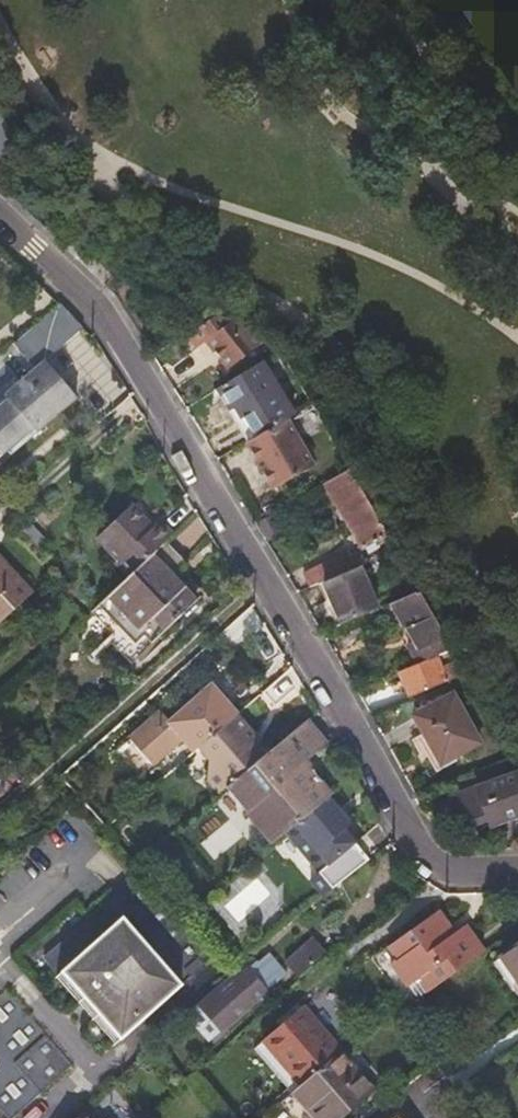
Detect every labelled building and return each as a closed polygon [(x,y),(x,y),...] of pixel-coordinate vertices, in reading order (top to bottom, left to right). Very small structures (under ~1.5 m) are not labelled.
[(463,2),(468,9),(482,15),(517,25),(517,21),(483,11),(472,7),(467,0),(463,0),(463,2)] [(13,148),(0,120),(0,160),(13,148)] [(57,306),(9,346),(31,371),(0,399),(0,419),(1,419),(50,375),(41,364),(79,330),(57,306)] [(260,347),(214,318),(195,329),(203,341),(198,344),(211,361),(220,373),(260,347)] [(203,341),(195,329),(182,337),(188,351),(198,344),(203,341)] [(218,383),(250,442),(293,419),(260,360),(218,383)] [(4,457),(7,460),(74,402),(50,375),(1,419),(0,419),(0,461),(4,457)] [(293,419),(250,442),(276,489),(318,467),(293,419)] [(380,544),(389,539),(348,468),(323,482),(362,550),(378,540),(380,544)] [(171,535),(173,534),(160,521),(153,527),(131,504),(96,538),(118,560),(115,563),(128,576),(171,535)] [(128,576),(92,609),(112,631),(91,652),(96,657),(117,636),(137,658),(197,599),(174,574),(193,557),(171,535),(128,576)] [(320,583),(352,567),(344,552),(302,573),(309,587),(320,583)] [(32,589),(11,568),(6,572),(0,566),(0,620),(32,589)] [(320,583),(343,629),(375,613),(352,567),(320,583)] [(407,633),(433,620),(419,591),(392,604),(407,633)] [(437,655),(451,650),(433,620),(407,633),(413,643),(406,646),(416,664),(437,655)] [(407,698),(448,681),(437,655),(416,664),(396,672),(407,698)] [(198,748),(232,718),(204,687),(164,723),(156,714),(126,743),(149,769),(178,742),(190,755),(198,748)] [(477,743),(450,694),(412,715),(439,764),(477,743)] [(305,721),(292,731),(312,755),(346,728),(330,700),(305,721)] [(249,737),(232,718),(198,748),(209,761),(206,782),(218,794),(234,780),(258,760),(248,749),(249,737)] [(292,731),(282,740),(258,760),(234,780),(255,804),(247,811),(273,841),(284,832),(324,798),(313,785),(320,780),(311,770),(305,776),(298,767),(312,755),(292,731)] [(517,815),(517,776),(517,775),(500,781),(499,779),(458,794),(469,825),(487,818),(490,826),(517,815)] [(327,796),(324,798),(284,832),(319,872),(333,889),(342,881),(370,858),(355,841),(344,829),(350,824),(327,796)] [(201,824),(209,834),(228,819),(220,809),(201,824)] [(234,818),(202,842),(216,860),(247,836),(234,818)] [(201,946),(139,876),(44,958),(54,970),(60,965),(113,1025),(123,1037),(182,985),(200,1005),(204,1001),(229,979),(231,977),(201,946)] [(435,985),(485,950),(467,924),(454,931),(444,916),(437,914),(388,947),(399,962),(393,965),(416,999),(435,985)] [(205,942),(201,946),(231,977),(256,955),(227,922),(226,922),(205,942)] [(290,979),(295,984),(313,968),(311,965),(325,952),(314,939),(286,964),(296,974),(290,979)] [(517,982),(517,947),(501,959),(517,982)] [(229,979),(204,1001),(228,1028),(286,975),(269,956),(258,966),(257,964),(234,984),(229,979)] [(56,1076),(69,1065),(70,1064),(6,990),(0,995),(0,1117),(10,1117),(56,1076)] [(261,1043),(282,1068),(324,1032),(302,1007),(261,1043)] [(324,1032),(282,1068),(300,1087),(341,1052),(324,1032)] [(280,1104),(292,1117),(341,1117),(375,1089),(342,1051),(341,1052),(300,1087),(280,1104)]
